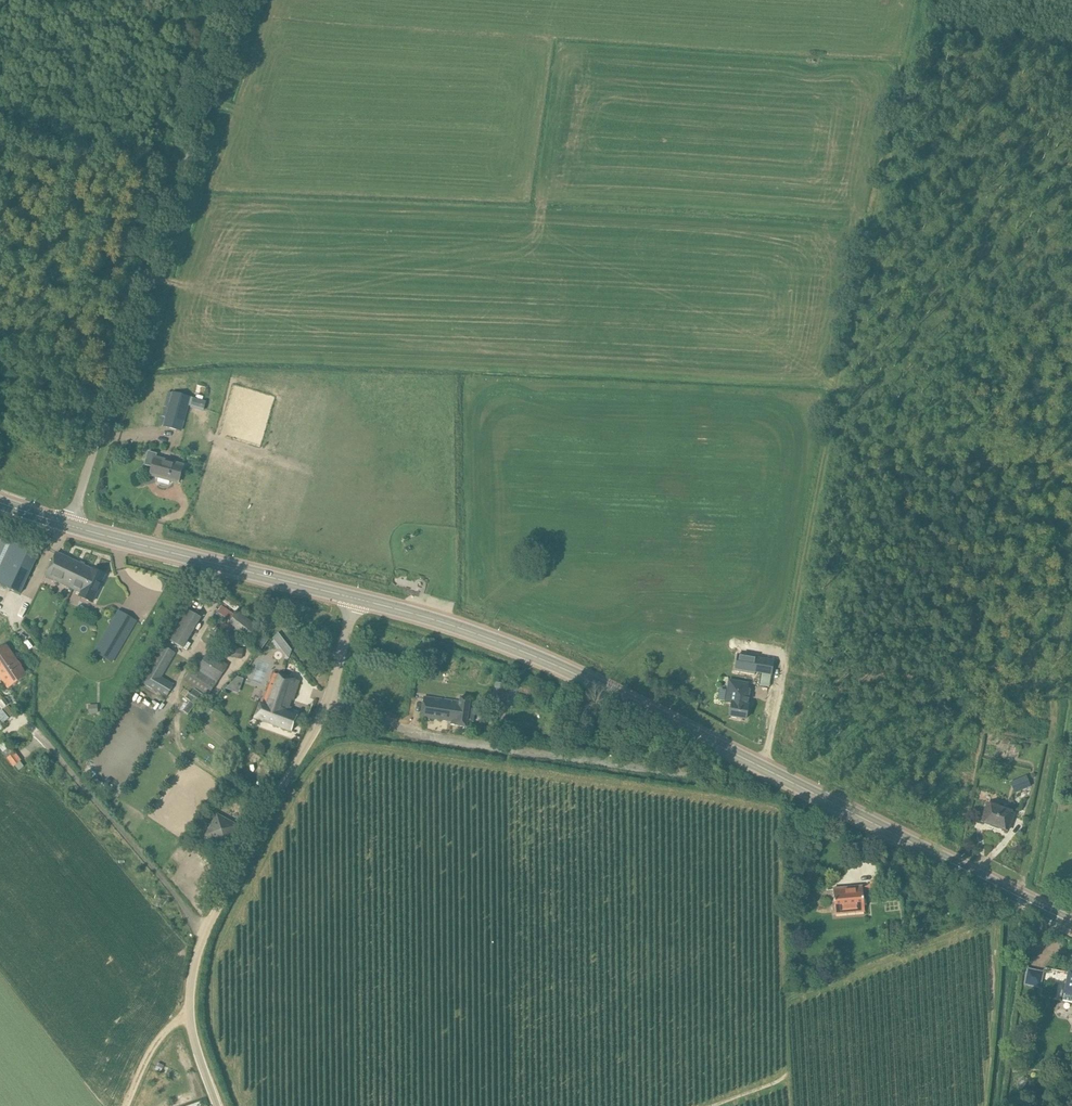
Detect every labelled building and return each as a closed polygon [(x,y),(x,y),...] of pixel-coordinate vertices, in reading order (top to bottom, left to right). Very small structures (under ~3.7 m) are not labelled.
[(192,398),(174,393),(170,409),(166,408),(164,417),(168,418),(165,427),(183,432),(192,398)] [(184,457),(162,451),(160,459),(156,458),(151,474),(167,478),(167,480),(179,483),(183,465),(181,465),(184,457)] [(21,594),(40,554),(2,536),(0,540),(0,584),(21,594)] [(57,553),(46,576),(73,589),(81,573),(82,573),(85,566),(57,553)] [(80,596),(93,602),(106,575),(92,569),(92,570),(85,566),(82,573),(81,573),(73,589),(82,592),(80,596)] [(187,648),(202,615),(187,608),(172,641),(187,648)] [(249,642),(253,637),(261,627),(239,610),(232,619),(228,624),(249,642)] [(96,652),(113,662),(137,621),(120,611),(96,652)] [(286,642),(280,646),(289,658),(291,651),(292,650),(286,642)] [(9,688),(28,676),(7,645),(0,649),(0,675),(9,688)] [(243,649),(223,645),(221,656),(242,659),(243,649)] [(164,646),(143,682),(167,696),(173,686),(160,678),(176,653),(164,646)] [(759,651),(758,658),(757,658),(754,672),(772,675),(774,661),(775,654),(759,651)] [(207,696),(208,697),(217,683),(229,665),(209,652),(197,669),(193,666),(183,680),(194,687),(207,696)] [(263,704),(261,703),(255,718),(292,731),(298,716),(290,713),(300,682),(274,673),(263,704)] [(731,681),(727,702),(732,703),(730,716),(731,716),(732,717),(736,718),(737,717),(746,719),(748,705),(747,705),(749,691),(748,690),(749,684),(731,681)] [(501,707),(507,685),(496,682),(490,704),(501,707)] [(198,699),(203,702),(207,696),(194,687),(190,694),(188,692),(185,697),(190,701),(183,711),(188,714),(198,699)] [(14,715),(11,711),(15,708),(2,691),(0,692),(0,726),(14,715)] [(451,725),(467,727),(468,721),(472,722),(474,709),(470,708),(471,699),(461,697),(460,702),(425,696),(421,717),(452,722),(451,725)] [(99,703),(90,704),(90,713),(99,713),(99,703)] [(1031,786),(1027,776),(1016,780),(1021,790),(1031,786)] [(982,821),(1008,831),(1014,814),(988,805),(982,821)] [(218,815),(207,835),(226,845),(237,826),(218,815)] [(870,883),(868,886),(871,890),(876,895),(886,885),(876,876),(870,883)] [(833,889),(835,915),(865,912),(863,886),(833,889)] [(1040,988),(1044,971),(1027,968),(1024,985),(1040,988)] [(1069,970),(1063,1001),(1071,1003),(1071,970),(1069,970)] [(155,1069),(161,1072),(164,1066),(158,1063),(155,1069)]
